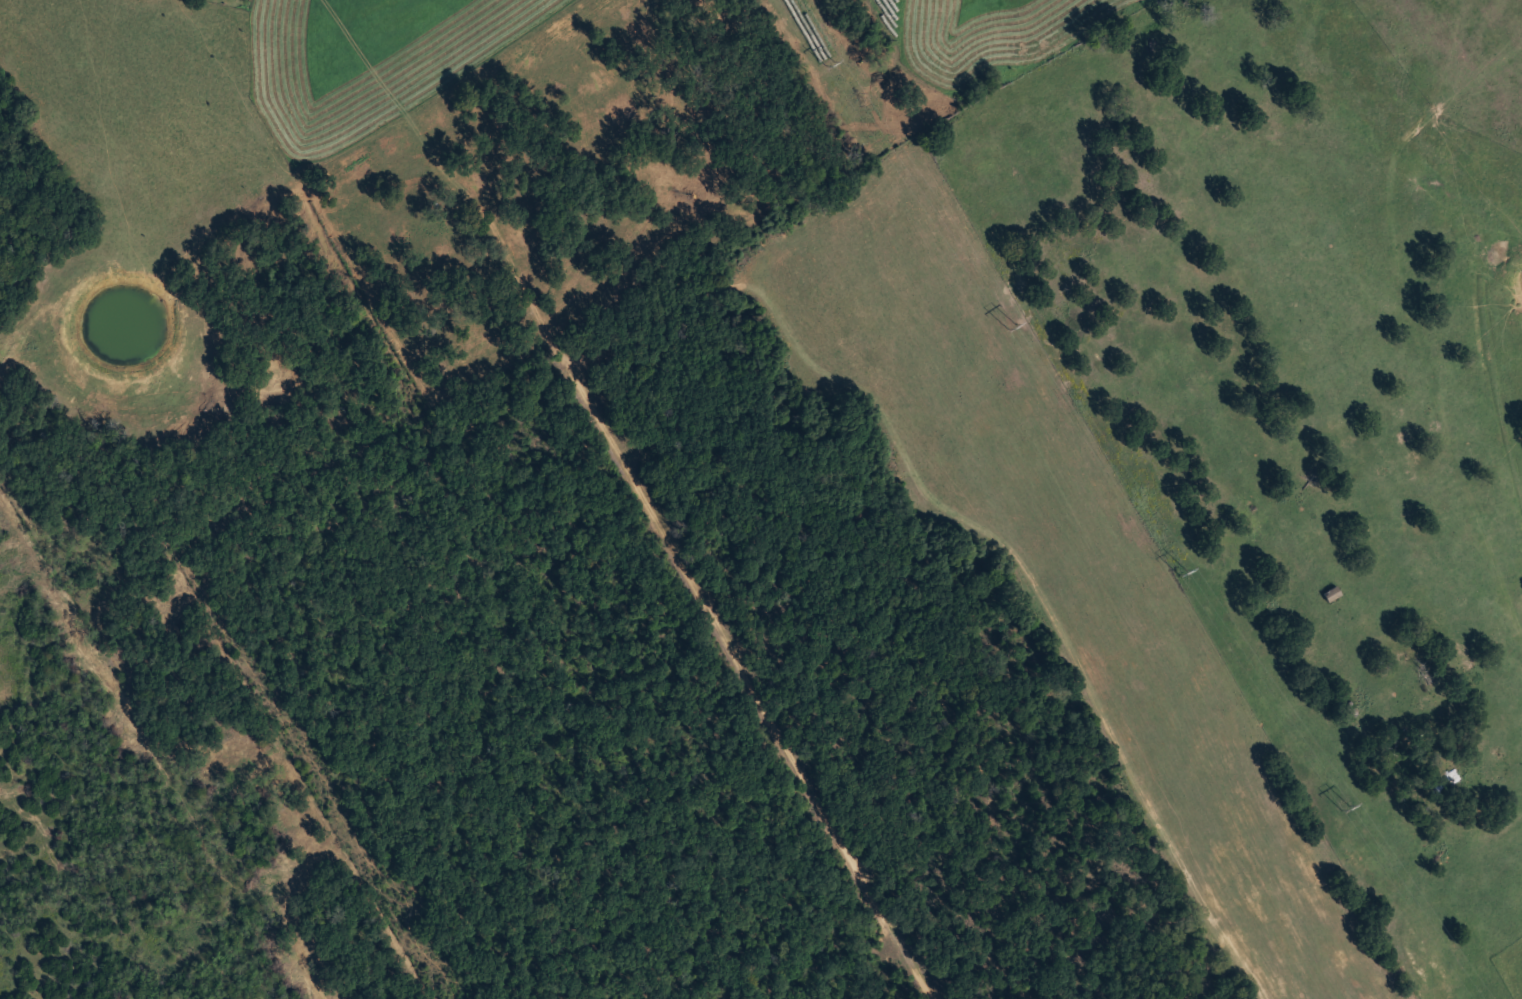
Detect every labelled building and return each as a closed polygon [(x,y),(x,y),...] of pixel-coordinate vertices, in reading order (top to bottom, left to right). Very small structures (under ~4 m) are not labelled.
[(1319,593),(1325,601),(1337,593),(1331,585),(1319,593)]
